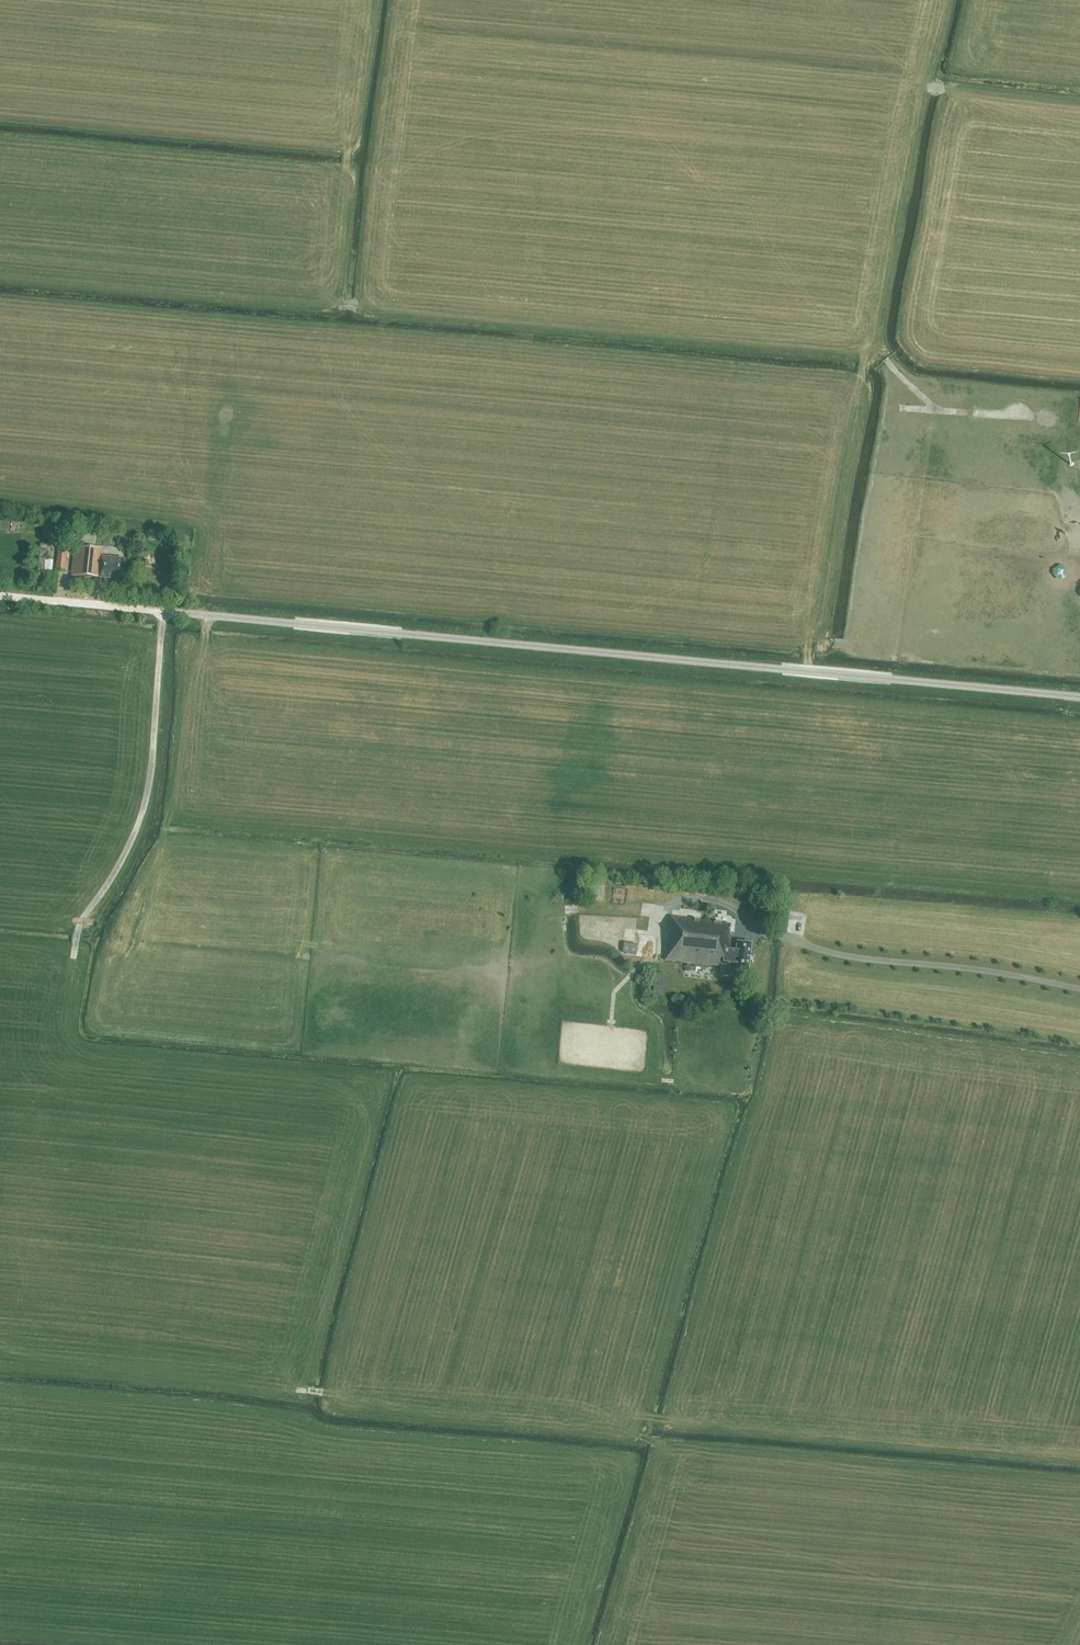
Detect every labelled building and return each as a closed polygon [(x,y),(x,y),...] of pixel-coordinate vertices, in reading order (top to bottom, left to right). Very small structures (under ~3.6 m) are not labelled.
[(65,572),(67,547),(59,546),(56,571),(65,572)] [(101,557),(102,549),(85,548),(75,547),(72,576),(123,581),(124,560),(101,557)] [(53,560),(45,559),(44,572),(52,573),(53,560)] [(44,572),(43,582),(51,582),(52,573),(44,572)] [(595,899),(597,886),(590,885),(588,898),(595,899)] [(732,975),(733,970),(748,971),(751,943),(736,942),(735,951),(729,950),(731,934),(729,934),(730,924),(670,917),(668,930),(671,930),(670,940),(667,940),(665,960),(720,966),(720,974),(722,977),(729,978),(732,975)] [(637,946),(624,944),(622,954),(635,956),(637,946)] [(665,974),(654,974),(652,995),(663,996),(665,974)]
